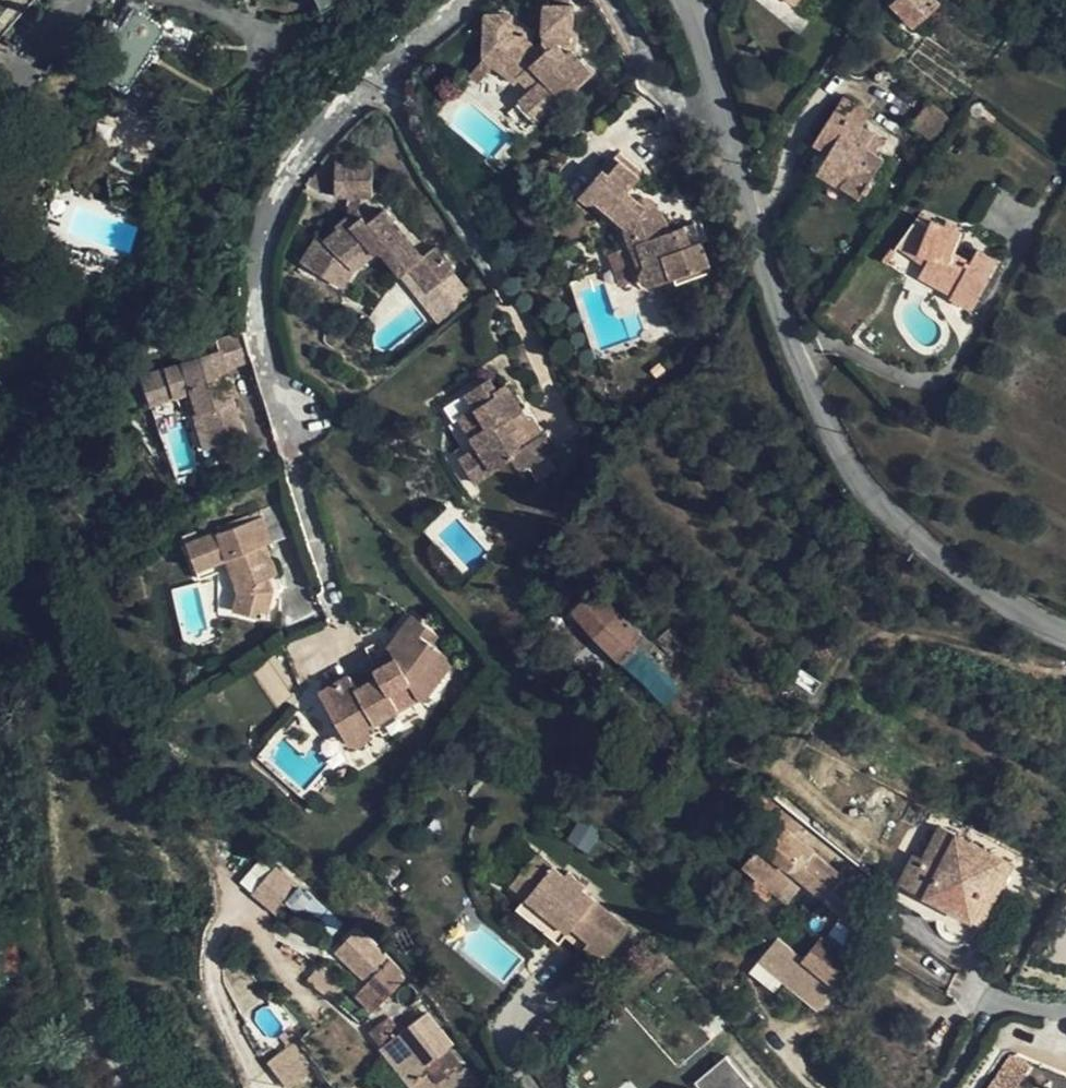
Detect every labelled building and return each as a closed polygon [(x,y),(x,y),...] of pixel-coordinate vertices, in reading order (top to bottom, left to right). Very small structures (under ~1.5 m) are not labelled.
[(33,0),(0,0),(0,37),(33,0)] [(321,10),(343,0),(316,0),(321,10)] [(939,0),(900,0),(895,4),(914,23),(939,1),(939,0)] [(141,3),(136,10),(151,20),(156,13),(141,3)] [(546,5),(544,41),(550,49),(542,55),(536,48),(532,45),(530,37),(526,32),(521,28),(513,25),(513,14),(486,15),(484,46),(520,75),(518,77),(520,79),(532,91),(521,100),(539,119),(561,99),(565,102),(594,75),(573,52),(574,6),(546,5)] [(151,20),(136,10),(98,69),(124,86),(133,72),(191,111),(208,86),(150,47),(162,28),(151,20)] [(544,41),(536,48),(542,55),(550,49),(544,41)] [(514,85),(520,79),(518,77),(520,75),(484,46),(484,58),(514,85)] [(844,97),(837,109),(863,127),(872,114),(844,97)] [(935,141),(952,119),(930,102),(912,123),(935,141)] [(817,173),(825,177),(860,199),(886,161),(876,155),(885,141),(863,127),(837,109),(805,160),(820,170),(817,173)] [(993,122),(998,115),(988,109),(984,116),(993,122)] [(672,278),(710,265),(702,241),(692,244),(685,225),(675,229),(670,221),(660,226),(648,208),(638,200),(630,193),(641,179),(615,157),(582,196),(621,229),(627,248),(610,254),(621,286),(637,280),(641,286),(644,289),(650,291),(655,292),(665,289),(675,285),(672,278)] [(372,198),(372,161),(338,159),(336,197),(372,198)] [(644,198),(638,200),(648,208),(660,226),(670,221),(656,200),(652,198),(647,197),(644,198)] [(385,210),(368,223),(358,231),(351,224),(346,217),(336,225),(339,228),(324,239),(318,236),(302,262),(334,282),(347,262),(356,270),(376,254),(383,254),(402,276),(410,269),(428,293),(453,273),(455,271),(436,246),(422,255),(385,210)] [(363,215),(351,224),(358,231),(368,223),(363,215)] [(929,227),(918,218),(903,240),(930,259),(925,266),(921,276),(953,293),(954,298),(971,309),(998,262),(978,251),(972,262),(955,253),(963,232),(933,220),(929,227)] [(898,246),(925,266),(930,259),(903,240),(898,246)] [(58,261),(68,265),(72,249),(63,247),(58,261)] [(344,288),(356,270),(347,262),(334,282),(344,288)] [(713,272),(710,265),(672,278),(675,285),(713,272)] [(402,276),(420,299),(428,293),(410,269),(402,276)] [(473,298),(453,273),(428,293),(420,299),(440,323),(473,298)] [(252,360),(244,331),(218,338),(221,350),(228,368),(252,360)] [(228,368),(221,350),(181,361),(182,363),(141,376),(142,379),(131,382),(137,404),(149,401),(149,404),(179,395),(185,415),(194,413),(205,447),(245,435),(229,384),(224,386),(219,370),(228,368)] [(478,447),(469,453),(460,459),(477,483),(514,458),(523,470),(554,449),(544,433),(522,447),(512,431),(519,426),(514,417),(524,410),(507,383),(498,389),(490,377),(467,393),(467,394),(447,408),(455,420),(457,417),(478,447)] [(531,418),(524,410),(514,417),(519,426),(512,431),(522,447),(544,433),(534,417),(531,418)] [(449,424),(469,453),(478,447),(457,417),(455,420),(449,424)] [(272,592),(268,579),(262,566),(270,564),(264,545),(270,543),(260,519),(188,542),(197,568),(227,557),(235,555),(242,571),(233,574),(239,592),(234,610),(264,619),(272,592)] [(235,555),(227,557),(233,574),(242,571),(235,555)] [(274,576),(270,564),(262,566),(268,579),(274,576)] [(596,635),(620,612),(596,588),(573,612),(596,635)] [(645,637),(620,612),(596,635),(619,659),(622,658),(645,637)] [(362,688),(369,726),(417,703),(421,701),(426,703),(454,663),(433,649),(443,634),(415,615),(390,646),(392,650),(397,659),(372,670),(374,675),(375,678),(361,684),(362,688)] [(670,628),(653,642),(686,675),(701,661),(670,628)] [(689,729),(710,709),(700,697),(691,686),(687,682),(690,679),(686,675),(653,642),(647,636),(645,637),(622,658),(655,691),(689,729)] [(368,660),(372,670),(397,659),(392,650),(368,660)] [(704,675),(691,686),(700,697),(712,686),(704,675)] [(362,688),(361,684),(352,688),(348,681),(329,689),(342,718),(333,721),(340,737),(356,748),(364,742),(365,738),(362,728),(369,726),(362,688)] [(321,693),(333,721),(342,718),(329,689),(321,693)] [(369,726),(371,735),(380,732),(383,736),(423,717),(417,703),(369,726)] [(721,721),(710,709),(689,729),(701,741),(721,721)] [(371,735),(369,726),(362,728),(365,738),(371,735)] [(784,866),(793,873),(823,900),(835,887),(845,875),(779,822),(772,815),(770,814),(752,837),(740,853),(725,872),(730,876),(745,889),(759,898),(784,866)] [(940,817),(907,878),(988,922),(1021,863),(940,817)] [(539,848),(512,878),(527,891),(570,926),(575,923),(607,949),(629,925),(583,884),(585,881),(569,866),(565,870),(539,848)] [(253,859),(239,893),(280,910),(294,877),(253,859)] [(793,873),(784,866),(759,898),(768,905),(793,873)] [(847,897),(835,887),(823,900),(834,910),(847,897)] [(342,923),(307,891),(291,907),(299,914),(305,909),(333,934),(342,923)] [(570,926),(527,891),(519,901),(562,937),(570,926)] [(830,947),(794,917),(775,941),(810,971),(830,947)] [(793,992),(810,971),(775,941),(750,921),(733,943),(793,992)] [(404,973),(361,930),(346,946),(357,956),(350,965),(386,999),(405,979),(402,975),(404,973)] [(352,1020),(310,968),(282,992),(324,1044),(352,1020)] [(399,1031),(400,1035),(383,1049),(412,1086),(430,1072),(427,1067),(453,1045),(428,1010),(399,1031)] [(266,1063),(286,1087),(289,1087),(312,1070),(290,1043),(266,1063)] [(727,1056),(686,1087),(751,1087),(727,1056)] [(1018,1086),(1029,1070),(1009,1058),(989,1087),(1022,1087),(1018,1086)]
